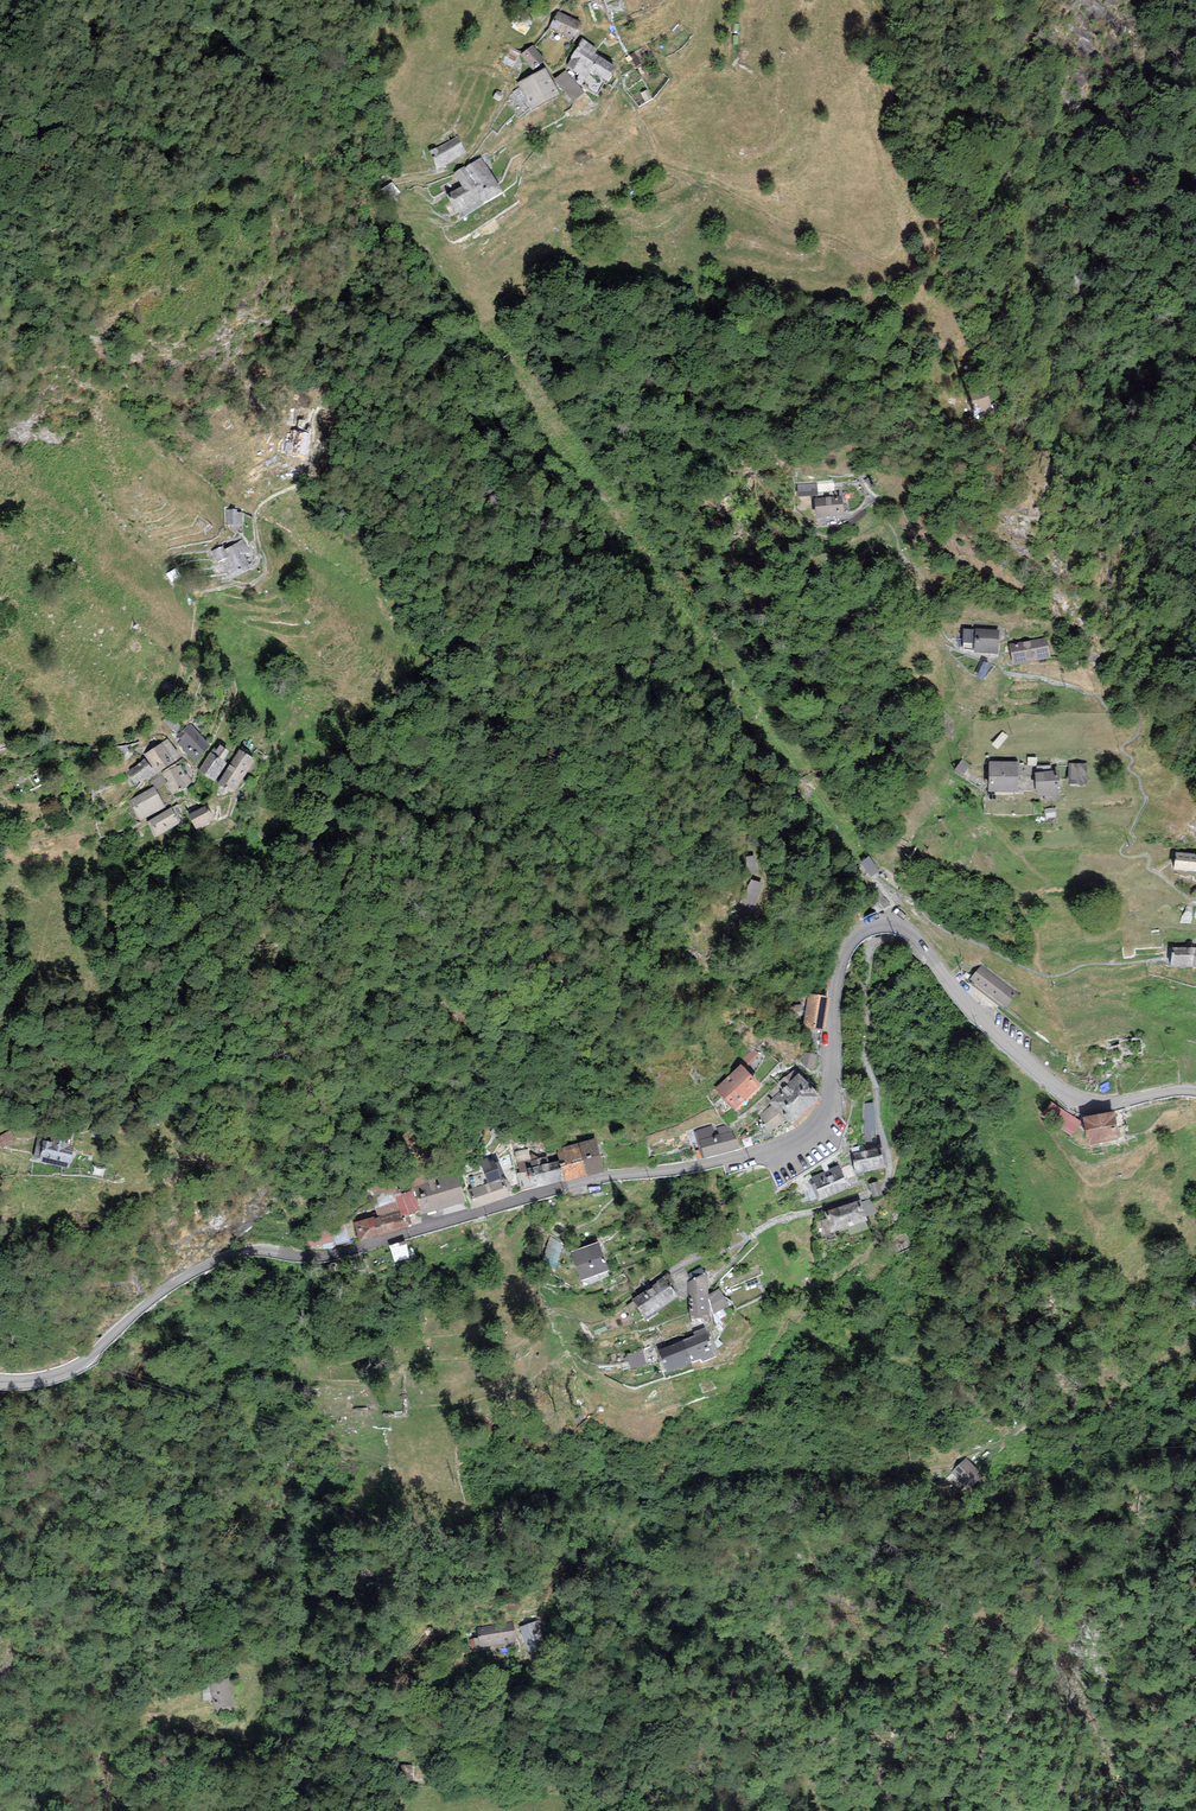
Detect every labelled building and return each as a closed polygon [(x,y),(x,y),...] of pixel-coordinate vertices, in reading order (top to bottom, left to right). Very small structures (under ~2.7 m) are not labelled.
[(581,22),(558,11),(550,28),(573,39),(581,22)] [(597,49),(582,38),(578,43),(579,44),(570,57),(571,59),(567,66),(580,75),(575,81),(580,84),(590,71),(600,56),(594,52),(597,49)] [(545,60),(532,45),(520,54),(533,70),(545,60)] [(502,61),(512,67),(521,51),(511,46),(502,61)] [(616,66),(600,56),(590,71),(605,80),(606,81),(616,66)] [(545,68),(517,82),(531,109),(559,95),(545,68)] [(585,93),(566,70),(555,80),(574,103),(585,93)] [(605,80),(590,71),(580,84),(596,95),(605,80)] [(457,136),(430,151),(437,168),(466,153),(457,136)] [(461,211),(464,216),(503,192),(481,157),(454,172),(462,186),(450,193),(452,196),(449,198),(459,213),(461,211)] [(392,181),(380,189),(388,201),(400,194),(392,181)] [(980,388),(992,385),(989,374),(978,377),(980,388)] [(989,395),(969,400),(975,421),(995,415),(989,395)] [(817,483),(797,484),(798,496),(818,495),(817,483)] [(842,495),(814,498),(816,518),(844,515),(842,495)] [(227,509),(227,524),(242,524),(242,512),(236,512),(236,509),(227,509)] [(217,563),(222,560),(231,579),(252,568),(245,555),(250,552),(243,539),(224,550),(222,546),(212,551),(217,563)] [(999,629),(976,628),(975,629),(964,628),(964,649),(974,650),(974,653),(998,655),(999,629)] [(1009,644),(1014,665),(1050,658),(1046,637),(1009,644)] [(976,677),(983,680),(990,664),(983,661),(982,664),(980,662),(976,671),(978,673),(976,677)] [(210,745),(190,723),(177,735),(181,739),(178,743),(194,760),(195,761),(202,755),(206,751),(210,745)] [(992,744),(997,749),(1008,736),(1002,732),(992,744)] [(168,738),(144,755),(157,773),(181,757),(168,738)] [(211,752),(224,761),(230,751),(220,745),(216,750),(213,748),(211,752)] [(239,749),(218,784),(234,794),(255,759),(239,749)] [(198,771),(214,782),(227,763),(224,761),(211,752),(198,771)] [(1037,757),(1028,757),(1027,765),(1036,766),(1037,757)] [(144,758),(127,772),(134,784),(154,772),(144,758)] [(962,776),(970,765),(962,759),(954,771),(962,776)] [(1018,761),(989,761),(989,791),(1018,792),(1018,761)] [(1088,763),(1069,763),(1069,783),(1087,784),(1088,763)] [(191,781),(181,765),(162,773),(163,775),(167,784),(172,795),(187,788),(191,781)] [(1059,770),(1035,772),(1037,791),(1060,789),(1059,770)] [(156,790),(167,784),(163,775),(150,782),(153,787),(154,786),(156,790)] [(153,787),(129,801),(140,822),(166,808),(156,790),(154,786),(153,787)] [(189,815),(196,829),(215,820),(210,810),(207,811),(205,806),(189,815)] [(172,807),(148,822),(155,838),(180,824),(172,807)] [(1175,852),(1174,870),(1195,872),(1195,854),(1175,852)] [(754,856),(746,857),(748,874),(756,874),(754,856)] [(864,862),(860,864),(870,878),(879,872),(869,858),(866,860),(865,859),(863,860),(864,862)] [(764,884),(750,879),(742,901),(756,906),(764,884)] [(878,902),(882,910),(889,906),(884,898),(878,902)] [(1170,966),(1195,967),(1195,948),(1172,947),(1170,966)] [(1018,993),(981,966),(969,983),(1006,1010),(1018,993)] [(802,1029),(824,1032),(829,996),(807,993),(802,1029)] [(1140,1037),(1097,1043),(1100,1065),(1122,1062),(1122,1057),(1142,1054),(1140,1037)] [(753,1048),(742,1059),(749,1066),(760,1055),(753,1048)] [(818,1055),(805,1052),(803,1063),(814,1070),(818,1055)] [(715,1088),(734,1110),(761,1085),(741,1064),(715,1088)] [(785,1077),(789,1082),(799,1073),(794,1068),(785,1077)] [(771,1134),(785,1120),(791,1126),(822,1096),(799,1073),(789,1082),(773,1098),(768,1102),(771,1105),(759,1117),(766,1125),(764,1127),(771,1134)] [(773,1098),(789,1082),(785,1077),(768,1093),(773,1098)] [(873,1102),(863,1103),(862,1132),(863,1132),(864,1141),(871,1141),(870,1131),(874,1131),(873,1102)] [(1082,1122),(1051,1102),(1041,1117),(1072,1137),(1082,1122)] [(1114,1111),(1083,1117),(1088,1146),(1120,1140),(1114,1111)] [(696,1131),(704,1159),(740,1149),(731,1132),(726,1126),(717,1128),(717,1131),(718,1135),(714,1136),(712,1126),(696,1131)] [(2,1148),(16,1140),(11,1130),(0,1136),(0,1145),(2,1148)] [(38,1139),(33,1160),(70,1168),(74,1147),(68,1145),(69,1139),(54,1136),(52,1142),(38,1139)] [(596,1139),(556,1149),(559,1161),(565,1182),(604,1171),(596,1139)] [(864,1172),(888,1167),(884,1148),(854,1153),(855,1160),(852,1160),(855,1177),(864,1175),(864,1172)] [(528,1149),(515,1152),(517,1162),(524,1161),(531,1159),(528,1149)] [(485,1173),(498,1169),(493,1155),(481,1159),(485,1173)] [(533,1190),(565,1182),(559,1161),(550,1163),(548,1156),(530,1161),(532,1168),(527,1169),(533,1190)] [(527,1172),(524,1161),(517,1162),(520,1174),(527,1172)] [(818,1201),(849,1188),(839,1165),(812,1176),(813,1179),(810,1180),(818,1201)] [(488,1183),(468,1190),(474,1209),(509,1197),(503,1179),(501,1179),(498,1169),(485,1173),(488,1183)] [(457,1173),(414,1185),(422,1215),(465,1202),(457,1173)] [(412,1191),(396,1196),(402,1216),(419,1211),(412,1191)] [(396,1196),(373,1202),(377,1215),(353,1222),(359,1242),(406,1228),(402,1216),(396,1196)] [(870,1199),(862,1202),(867,1217),(875,1214),(870,1199)] [(861,1200),(824,1212),(831,1233),(848,1228),(866,1222),(868,1221),(867,1217),(862,1202),(861,1200)] [(869,1230),(866,1222),(848,1228),(850,1235),(869,1230)] [(345,1224),(330,1227),(334,1241),(335,1246),(349,1242),(345,1224)] [(330,1227),(305,1233),(308,1247),(334,1241),(330,1227)] [(395,1243),(397,1256),(412,1253),(409,1240),(395,1243)] [(598,1242),(570,1252),(581,1281),(608,1271),(598,1242)] [(691,1281),(705,1273),(702,1267),(688,1274),(691,1281)] [(690,1318),(710,1317),(709,1299),(709,1295),(707,1272),(705,1273),(691,1281),(688,1282),(690,1318)] [(631,1301),(645,1320),(678,1297),(670,1286),(675,1283),(668,1273),(657,1281),(658,1282),(631,1301)] [(729,1306),(719,1288),(709,1295),(709,1299),(714,1314),(729,1306)] [(695,1335),(658,1350),(667,1372),(701,1359),(702,1362),(716,1357),(705,1328),(693,1332),(695,1335)] [(643,1351),(628,1356),(632,1369),(647,1365),(643,1351)] [(967,1461),(952,1474),(969,1493),(984,1480),(967,1461)] [(519,1626),(528,1653),(546,1647),(537,1620),(519,1626)] [(474,1638),(475,1648),(516,1642),(513,1621),(476,1627),(478,1637),(474,1638)] [(234,1706),(229,1678),(209,1682),(214,1710),(234,1706)] [(413,1781),(412,1765),(400,1765),(400,1781),(413,1781)]
